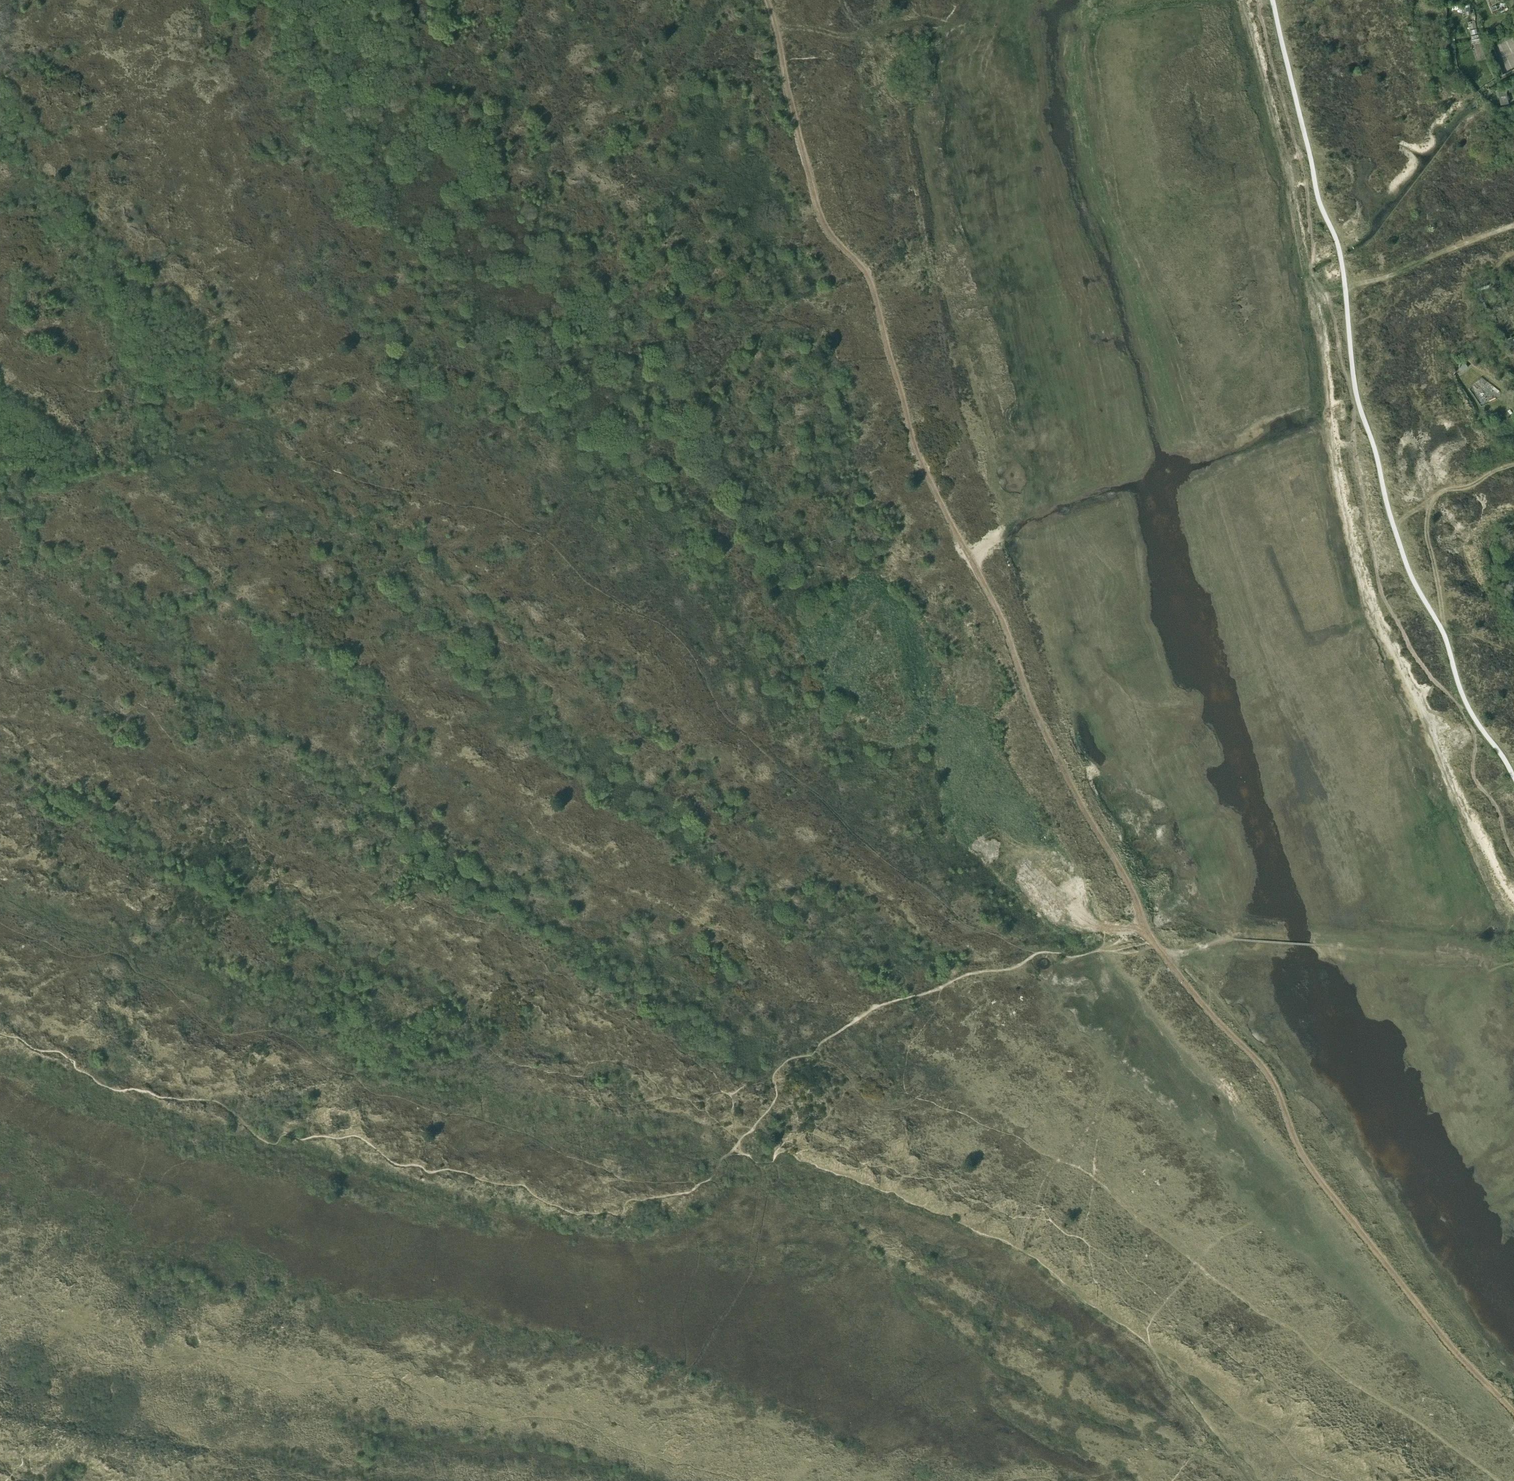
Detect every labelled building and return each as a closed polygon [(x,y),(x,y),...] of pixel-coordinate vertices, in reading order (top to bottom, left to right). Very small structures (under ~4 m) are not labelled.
[(1470,4),(1461,5),(1463,15),(1471,14),(1470,9),(1470,4)] [(1465,362),(1460,365),(1464,370),(1469,367),(1465,362)]
